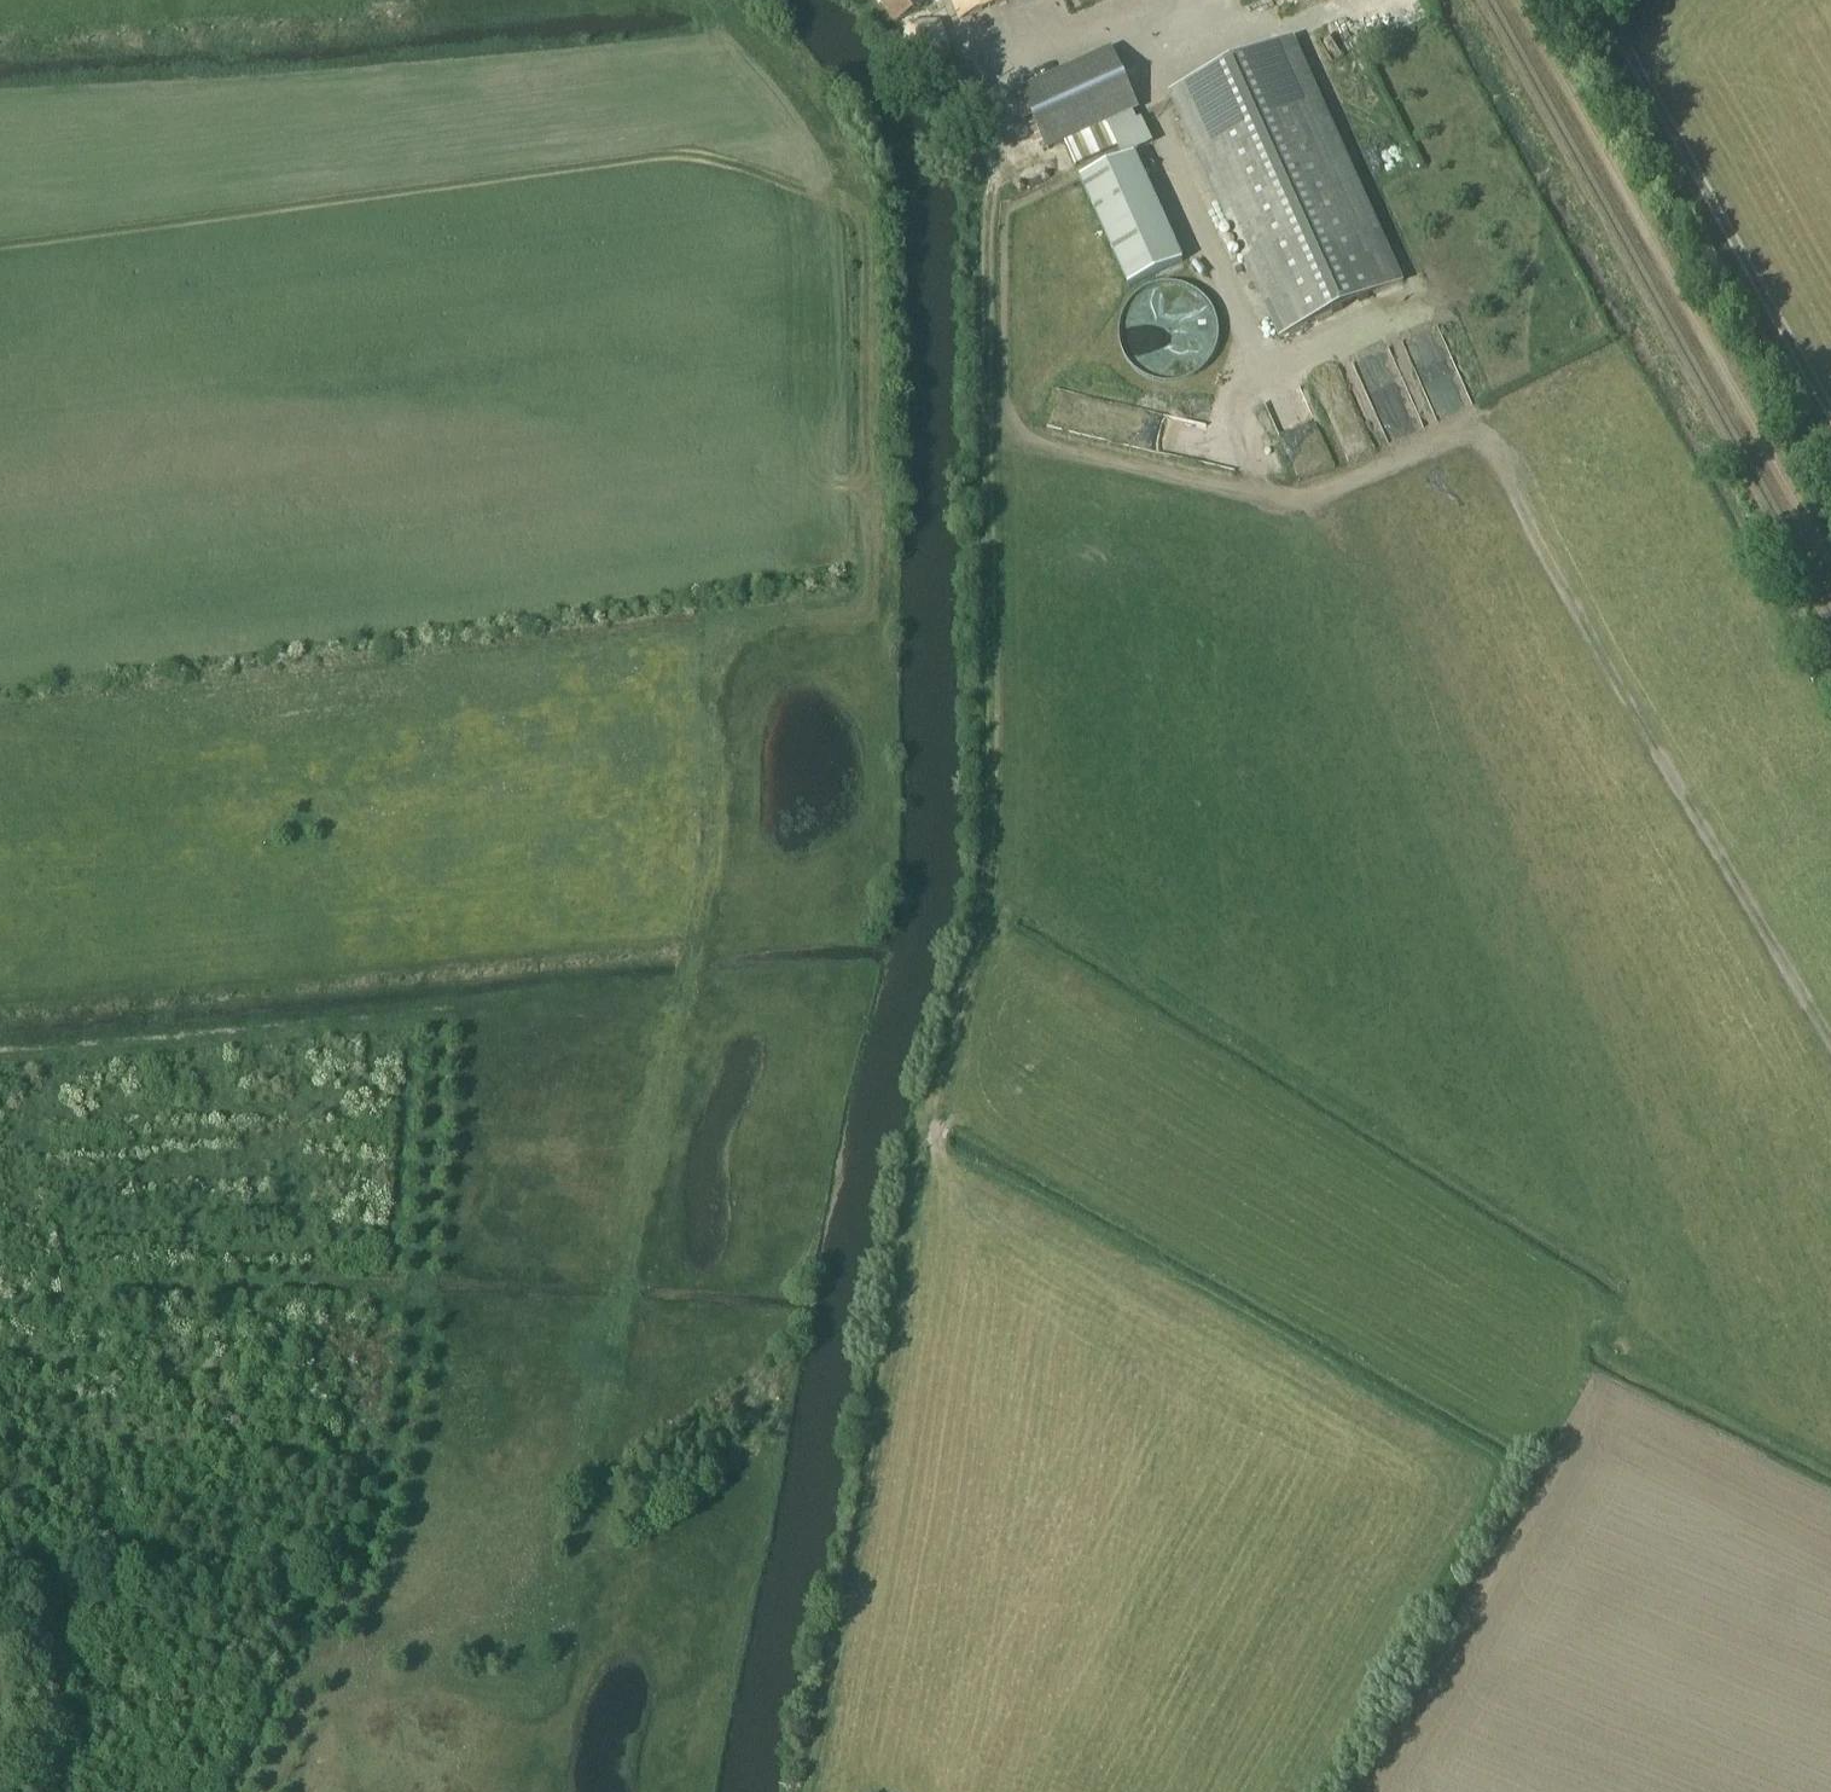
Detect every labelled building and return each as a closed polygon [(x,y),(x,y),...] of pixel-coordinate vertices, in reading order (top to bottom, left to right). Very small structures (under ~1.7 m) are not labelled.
[(894,24),(923,5),(920,0),(878,0),(894,24)] [(960,20),(1011,0),(952,0),(960,20)] [(907,25),(897,55),(924,74),(950,55),(940,24),(907,25)] [(1292,41),(1172,96),(1280,338),(1402,284),(1292,41)] [(1108,126),(1140,112),(1113,51),(1022,92),(1048,152),(1066,145),(1076,168),(1118,149),(1108,126)] [(1131,289),(1185,264),(1136,158),(1082,182),(1131,289)]
